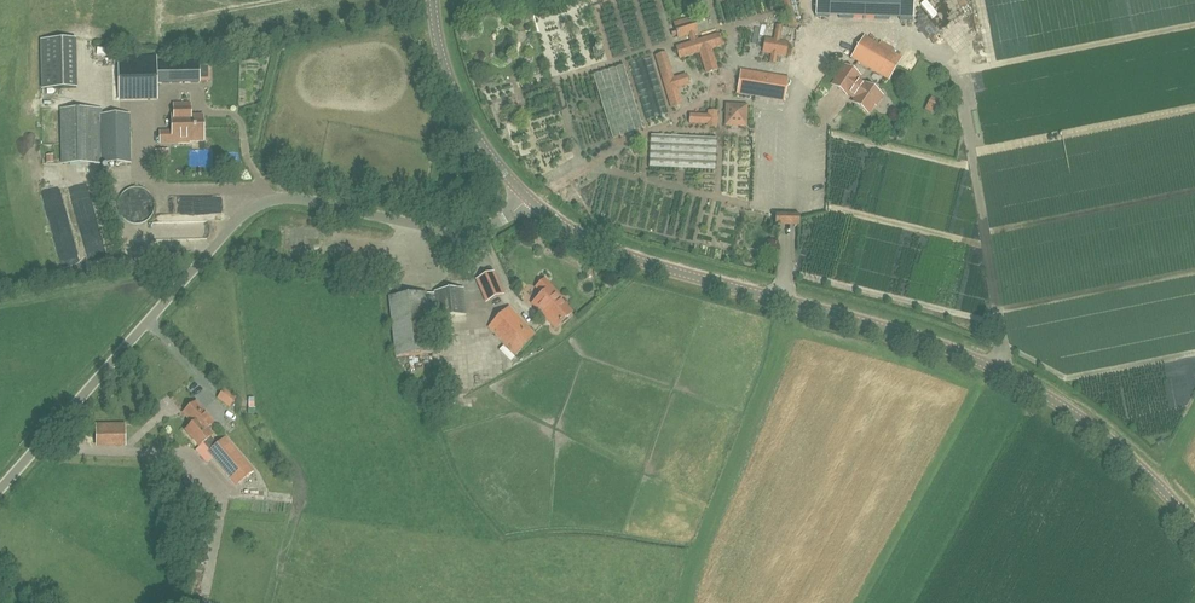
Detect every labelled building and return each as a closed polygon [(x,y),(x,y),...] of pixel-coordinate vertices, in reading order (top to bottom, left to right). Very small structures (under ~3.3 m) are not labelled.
[(816,17),(913,20),(914,0),(816,0),(816,17)] [(692,22),(691,19),(673,24),(676,31),(671,32),(672,36),(677,35),(678,38),(688,35),(691,43),(675,48),(679,59),(700,53),(706,73),(717,70),(710,49),(724,45),(720,34),(695,42),(692,34),(696,33),(693,22),(692,22)] [(787,57),(788,40),(781,40),(782,24),(774,24),(774,37),(763,36),(762,55),(771,55),(771,63),(777,63),(777,56),(787,57)] [(879,45),(866,37),(852,59),(889,81),(902,58),(892,53),(894,50),(881,42),(879,45)] [(41,41),(42,89),(76,88),(75,40),(41,41)] [(908,51),(901,66),(912,71),(919,56),(908,51)] [(611,137),(642,129),(633,92),(660,85),(652,53),(623,61),(624,66),(594,73),(611,137)] [(156,59),(119,59),(120,102),(157,101),(156,59)] [(169,63),(170,83),(199,82),(199,62),(169,63)] [(856,80),(858,77),(844,67),(831,85),(846,95),(847,93),(855,99),(852,103),(854,105),(854,107),(858,110),(860,109),(867,114),(874,105),(875,106),(882,97),(865,85),(864,86),(856,80)] [(738,94),(784,102),(788,78),(742,71),(738,94)] [(660,95),(641,100),(646,120),(666,115),(660,95)] [(932,96),(925,109),(934,114),(942,101),(932,96)] [(203,117),(190,117),(190,105),(174,105),(174,115),(172,115),(172,132),(160,132),(160,144),(189,143),(189,141),(203,141),(203,117)] [(746,107),(727,106),(726,125),(746,126),(746,107)] [(129,115),(101,115),(101,109),(62,110),(63,165),(131,163),(129,115)] [(718,112),(689,112),(689,126),(717,126),(718,112)] [(649,168),(715,169),(716,137),(650,136),(649,168)] [(165,152),(155,152),(155,168),(165,168),(165,152)] [(121,190),(120,214),(147,214),(147,190),(121,190)] [(475,280),(485,303),(504,295),(494,272),(475,280)] [(531,304),(555,330),(573,313),(561,299),(563,297),(544,278),(534,287),(540,295),(531,304)] [(433,293),(426,294),(426,293),(388,296),(394,357),(433,353),(429,317),(436,316),(437,318),(466,314),(463,289),(433,291),(433,293)] [(535,334),(509,306),(487,327),(515,356),(535,334)] [(224,387),(217,398),(229,407),(237,397),(224,387)] [(213,435),(207,429),(213,423),(195,403),(183,414),(193,425),(186,432),(200,447),(204,443),(211,451),(209,453),(231,479),(248,464),(226,439),(218,445),(211,437),(213,435)] [(126,423),(96,423),(96,447),(127,446),(126,423)] [(192,518),(205,507),(199,500),(186,512),(192,518)]
